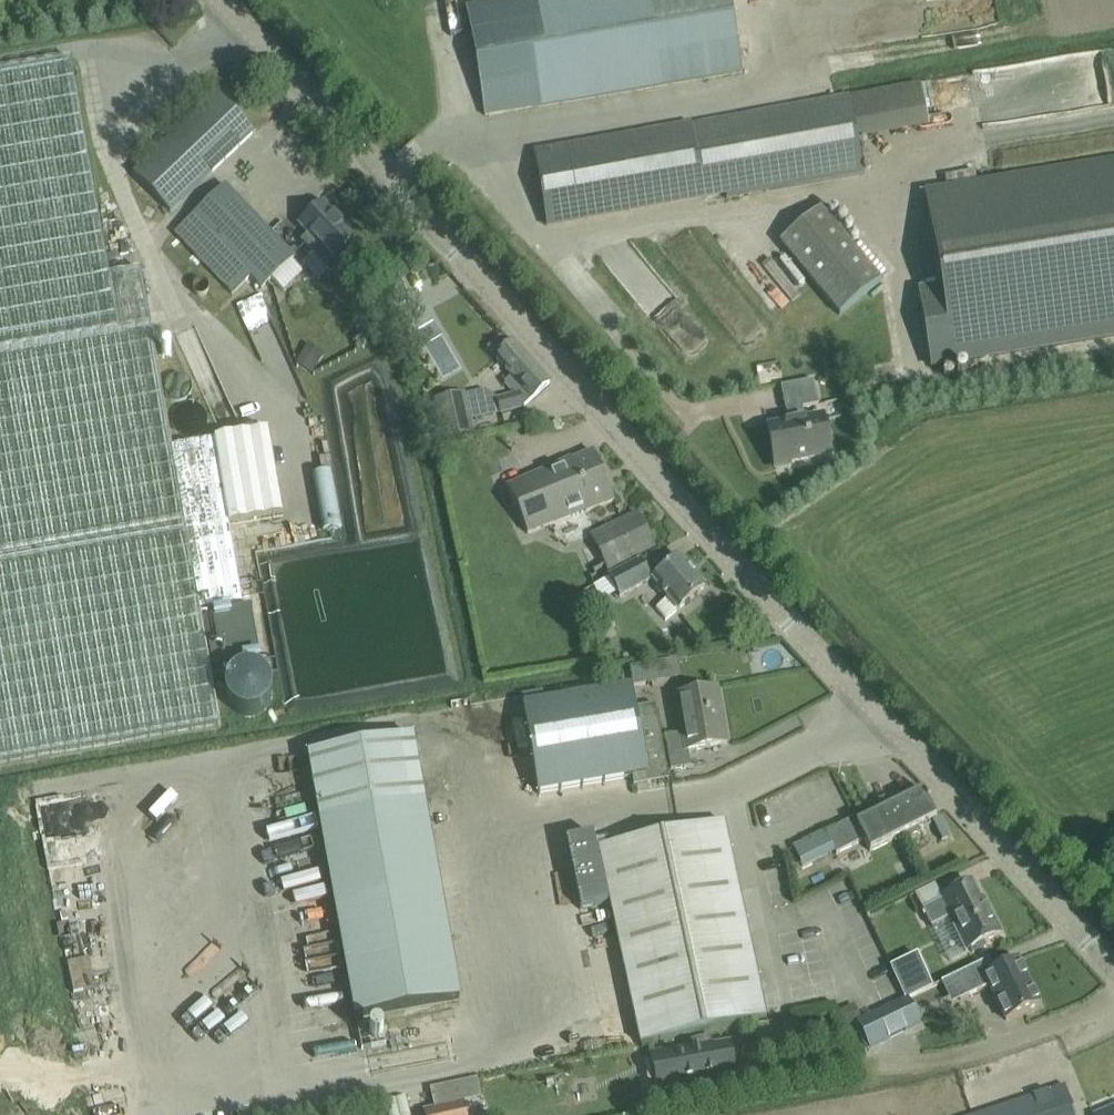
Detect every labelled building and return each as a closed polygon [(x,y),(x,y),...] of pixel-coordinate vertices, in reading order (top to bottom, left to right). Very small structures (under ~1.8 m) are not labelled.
[(467,8),(485,116),(741,72),(728,0),(511,0),(467,8)] [(227,525),(279,515),(265,432),(172,449),(140,271),(108,277),(86,152),(68,58),(0,71),(0,762),(106,744),(218,724),(198,614),(242,606),(227,525)] [(172,213),(238,148),(254,133),(217,94),(135,174),(172,213)] [(863,174),(850,100),(534,155),(547,225),(726,194),(727,198),(863,174)] [(931,367),(1113,337),(1113,164),(925,195),(941,290),(919,293),(931,367)] [(294,258),(225,185),(175,233),(232,292),(250,275),(262,288),(294,258)] [(879,280),(843,237),(849,232),(824,202),(766,250),(800,289),(809,282),(837,315),(879,280)] [(322,203),(299,225),(308,234),(301,241),(313,255),(304,264),(319,280),(329,271),(330,272),(349,254),(344,248),(355,238),(322,203)] [(403,279),(383,288),(391,309),(412,301),(403,279)] [(263,359),(284,351),(263,293),(242,301),(263,359)] [(502,337),(488,348),(496,357),(513,376),(504,384),(515,396),(496,401),(499,414),(523,407),(533,399),(550,384),(513,343),(510,346),(502,337)] [(308,345),(296,363),(313,373),(324,355),(308,345)] [(831,455),(827,433),(824,417),(805,421),(802,408),(819,405),(814,380),(781,387),(786,411),(787,411),(789,424),(768,428),(775,465),(831,455)] [(465,392),(433,399),(442,441),(474,434),(465,392)] [(571,459),(507,487),(528,534),(614,501),(594,452),(593,452),(572,461),(571,459)] [(656,548),(639,512),(590,536),(607,572),(656,548)] [(678,612),(706,588),(680,557),(652,581),(667,599),(656,608),(667,621),(678,611),(678,612)] [(652,581),(641,561),(609,578),(620,598),(652,581)] [(595,592),(585,597),(590,605),(595,603),(599,600),(595,592)] [(248,613),(210,619),(220,674),(258,668),(248,613)] [(654,664),(632,669),(636,687),(657,683),(654,664)] [(656,705),(636,709),(632,687),(525,706),(541,794),(632,777),(634,786),(669,780),(656,705)] [(726,744),(717,689),(677,696),(684,734),(665,737),(671,771),(691,767),(688,751),(726,744)] [(414,737),(307,755),(353,1019),(459,1000),(414,737)] [(906,840),(921,832),(919,828),(937,818),(928,802),(930,801),(929,798),(927,798),(923,791),(858,823),(855,818),(822,834),(835,859),(866,843),(870,851),(904,835),(906,840)] [(764,1015),(722,818),(600,842),(641,1041),(764,1015)] [(609,904),(595,836),(567,841),(581,910),(609,904)] [(986,914),(979,900),(971,883),(940,899),(941,900),(923,909),(931,927),(949,918),(966,951),(971,948),(973,953),(985,947),(983,943),(1002,933),(991,912),(986,914)] [(891,968),(907,1000),(932,987),(917,955),(891,968)] [(997,970),(985,976),(985,977),(1001,1009),(1007,1021),(1039,1005),(1034,993),(1018,960),(997,970)] [(973,983),(967,970),(950,978),(956,991),(973,983)] [(907,1000),(858,1023),(870,1048),(919,1024),(918,1023),(907,1001),(907,1000)] [(855,1001),(837,1009),(844,1025),(862,1017),(855,1001)] [(713,1046),(711,1038),(690,1042),(690,1046),(650,1054),(656,1088),(737,1073),(731,1043),(713,1046)] [(1065,1086),(978,1114),(1075,1114),(1065,1086)] [(425,1112),(425,1114),(469,1114),(467,1103),(425,1112)]
